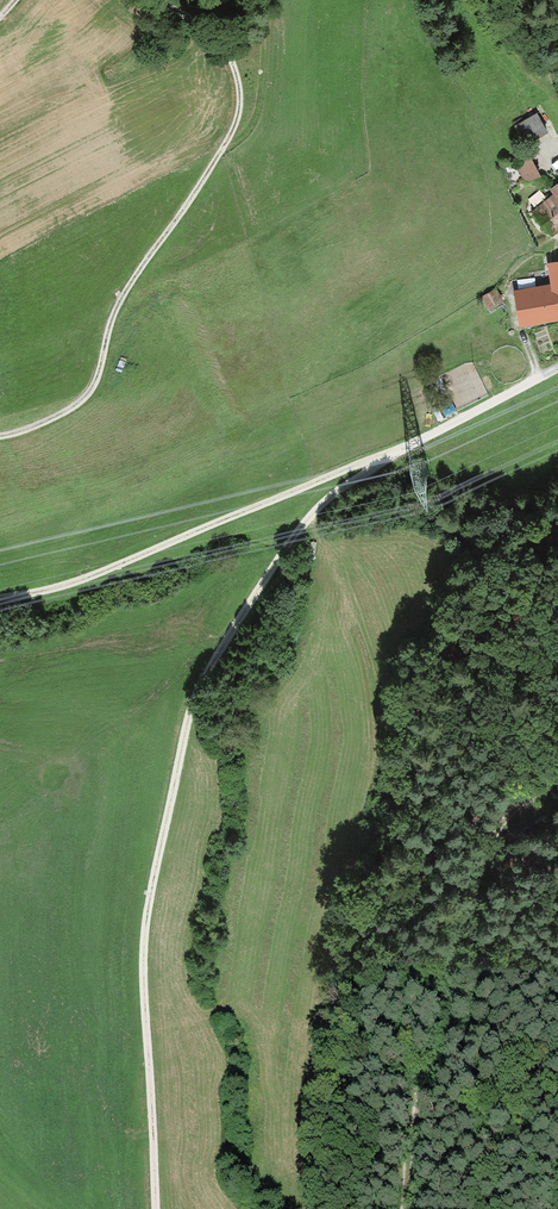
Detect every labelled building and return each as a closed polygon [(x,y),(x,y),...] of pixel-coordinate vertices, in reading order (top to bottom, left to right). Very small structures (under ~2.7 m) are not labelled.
[(537,114),(515,126),(526,146),(549,134),(537,114)] [(541,176),(530,158),(515,167),(525,185),(541,176)] [(533,210),(552,236),(557,232),(557,184),(549,191),(553,196),(533,210)] [(549,264),(552,286),(514,293),(520,327),(557,321),(557,263),(549,264)] [(493,292),(479,300),(486,311),(499,303),(493,292)]
